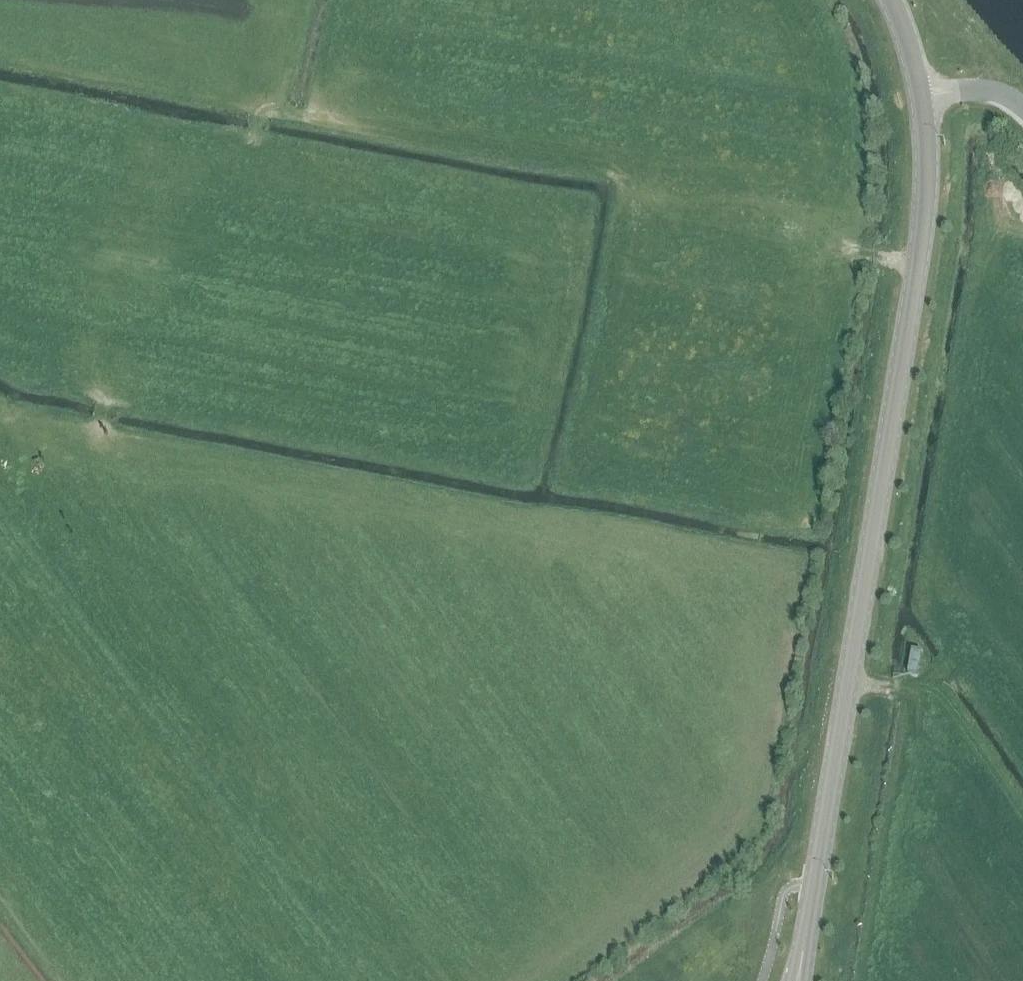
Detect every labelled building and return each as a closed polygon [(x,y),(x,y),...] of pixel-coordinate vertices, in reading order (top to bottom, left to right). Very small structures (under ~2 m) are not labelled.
[(917,648),(914,671),(922,672),(926,650),(917,648)]
